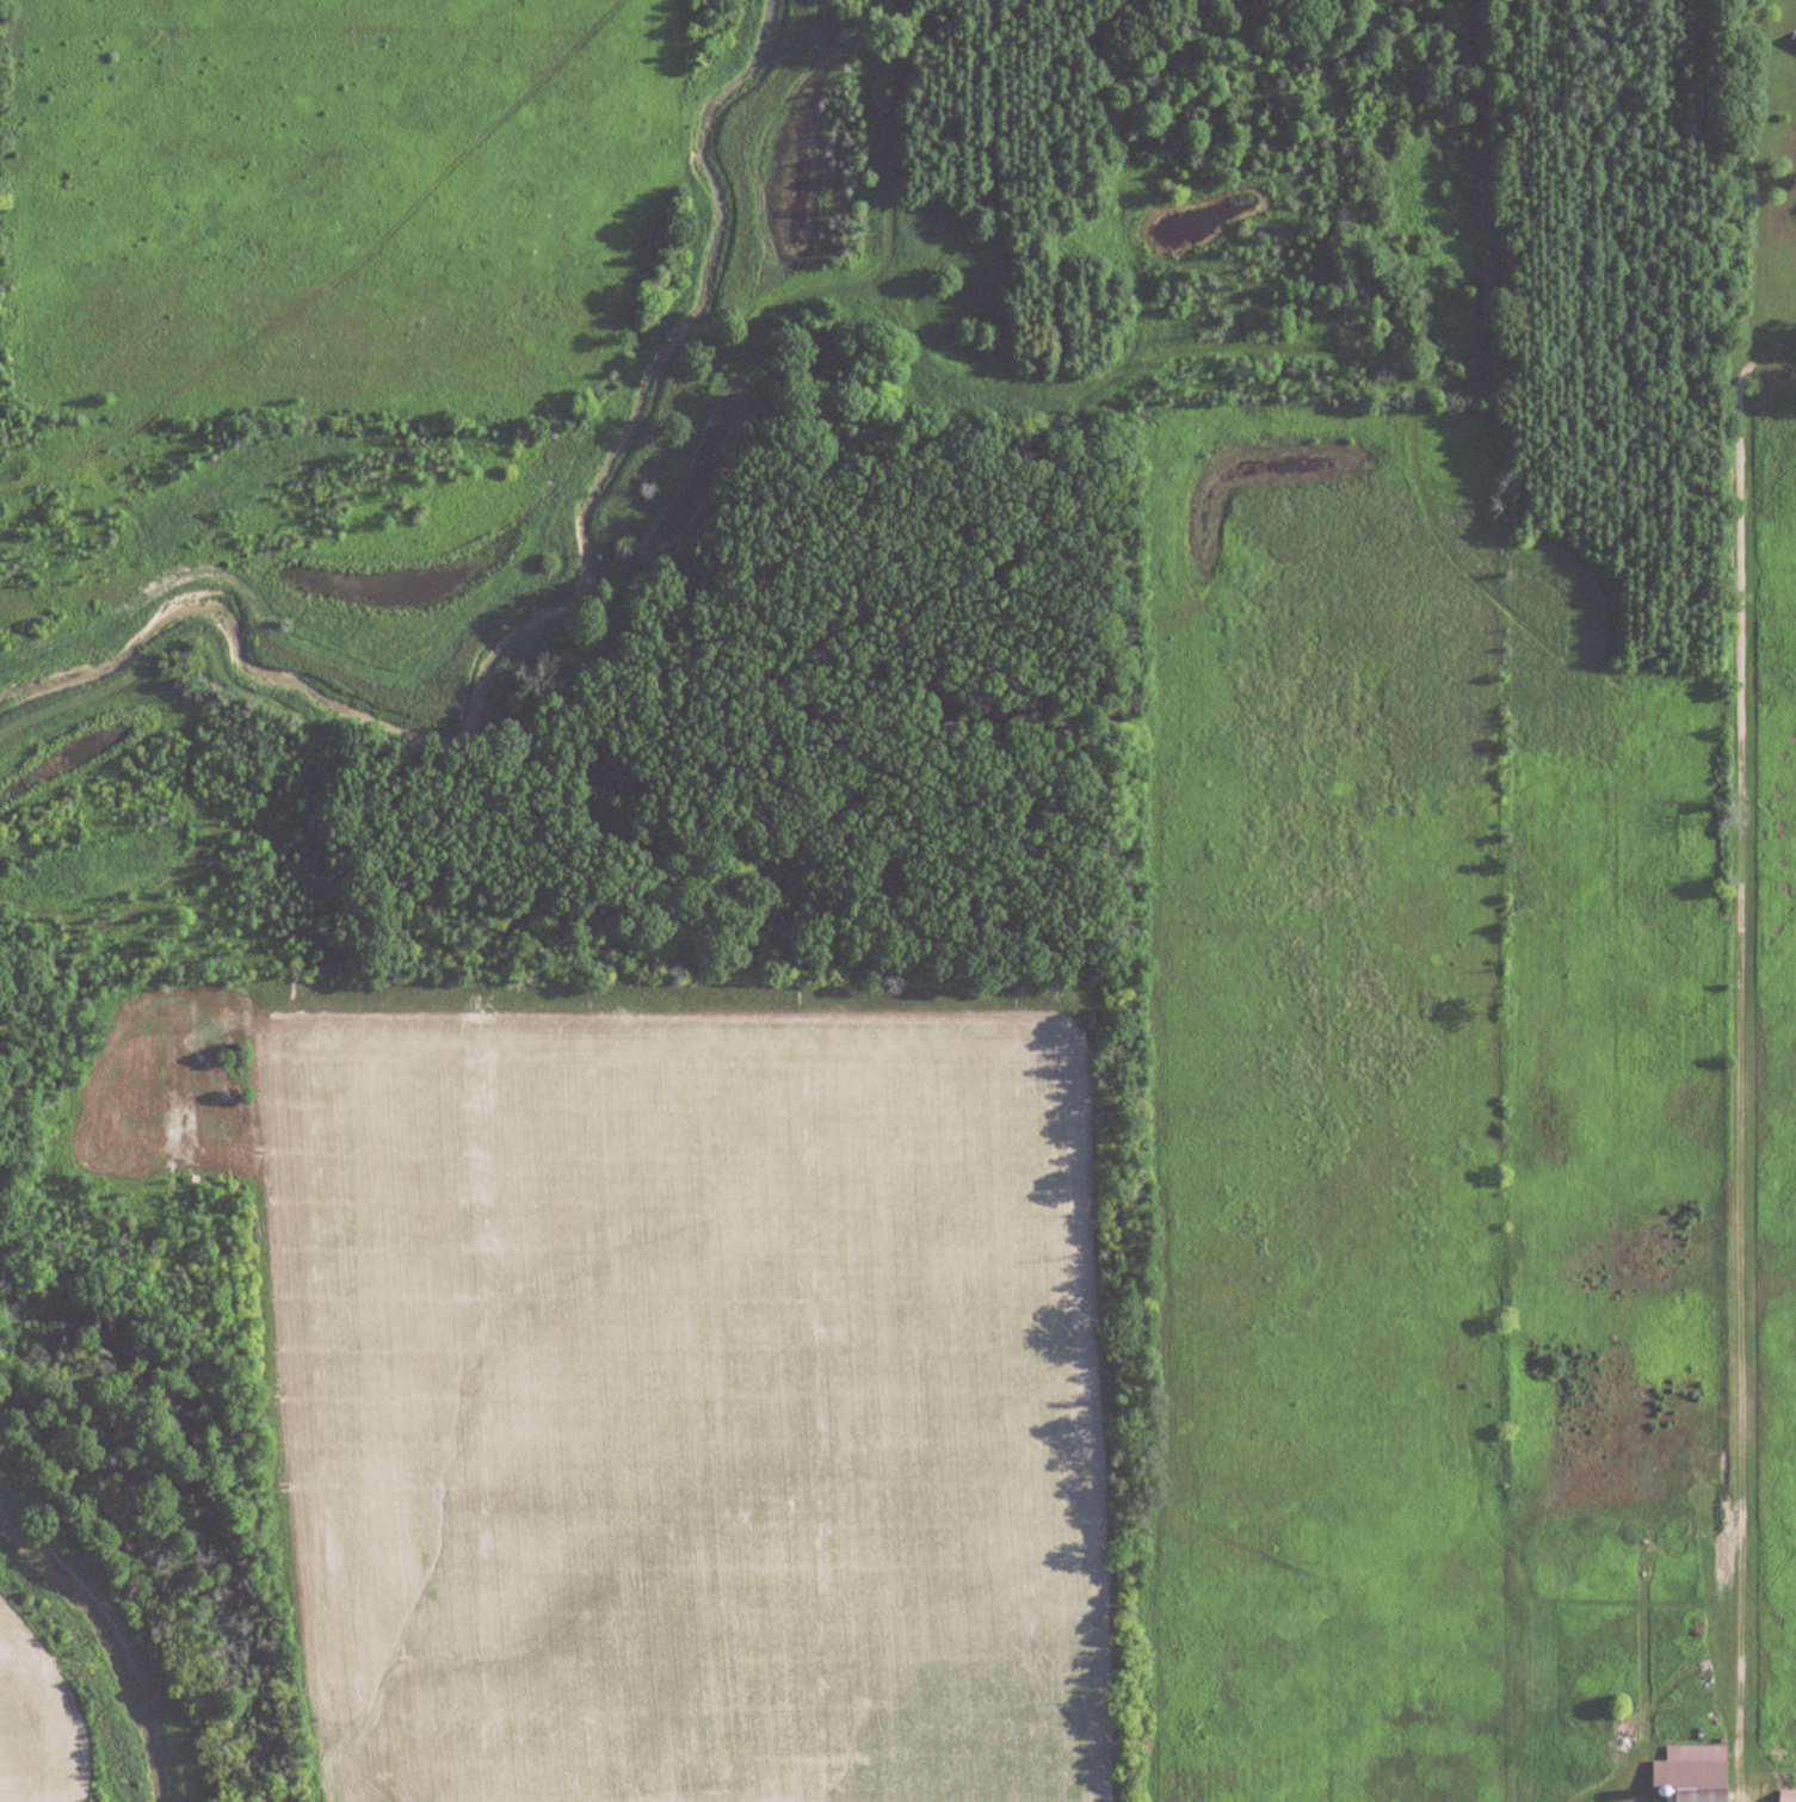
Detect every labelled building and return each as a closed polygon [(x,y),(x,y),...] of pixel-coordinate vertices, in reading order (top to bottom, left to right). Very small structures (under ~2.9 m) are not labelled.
[(1728,1746),(1667,1747),(1667,1761),(1653,1761),(1653,1793),(1676,1792),(1676,1801),(1728,1801),(1728,1746)] [(1780,1790),(1780,1801),(1795,1801),(1795,1790),(1780,1790)]
